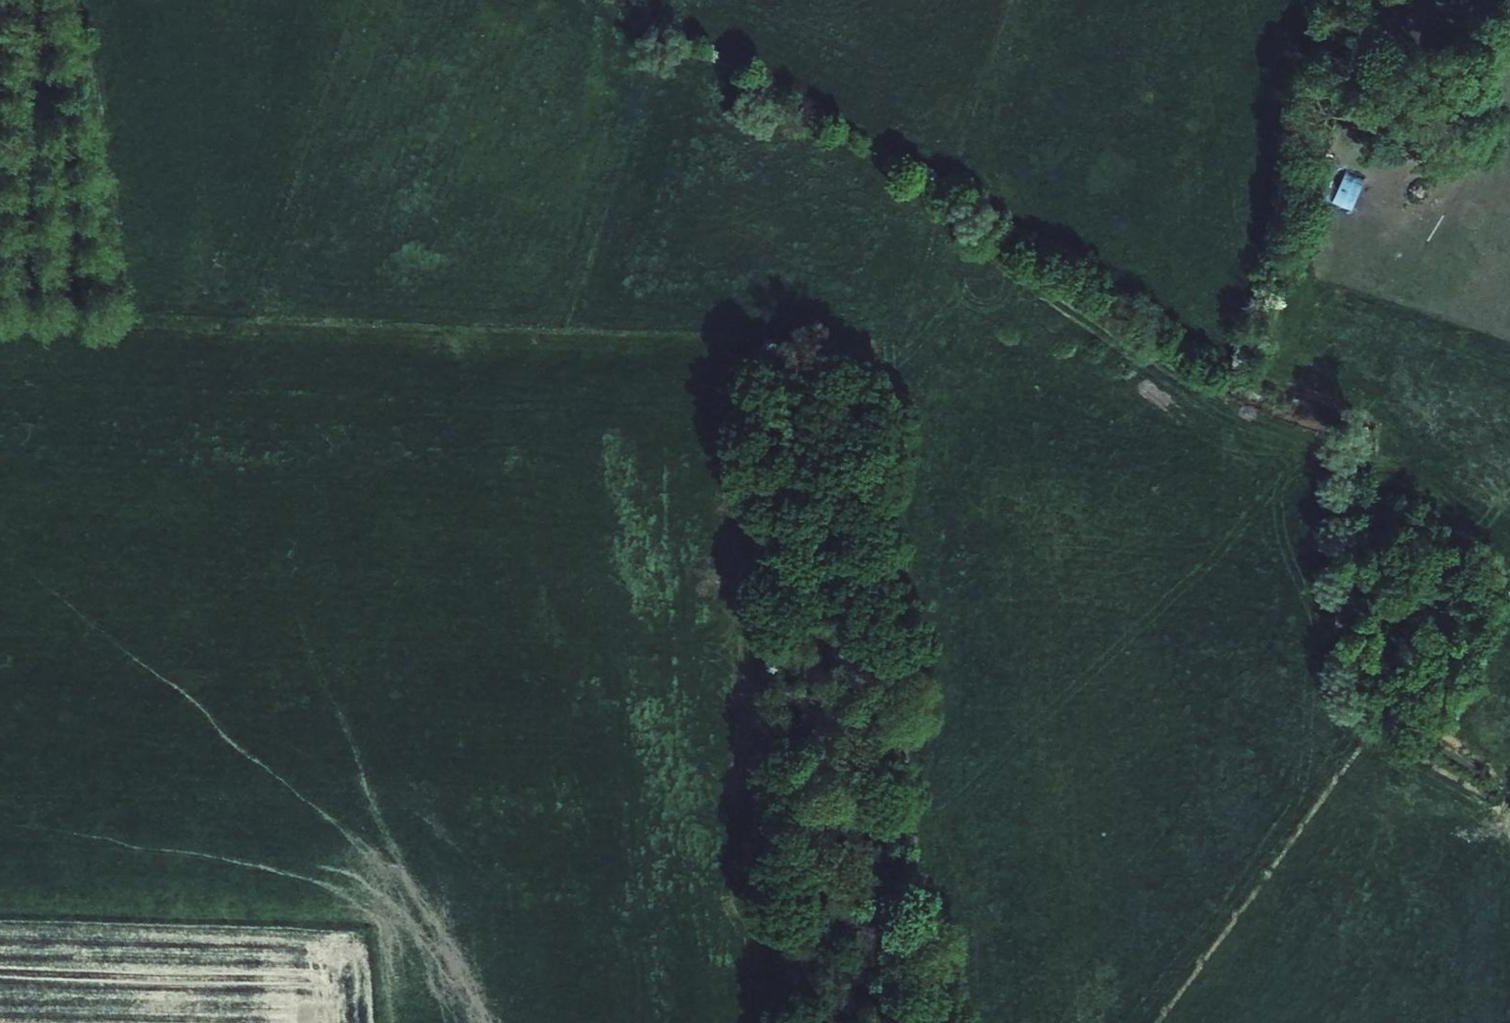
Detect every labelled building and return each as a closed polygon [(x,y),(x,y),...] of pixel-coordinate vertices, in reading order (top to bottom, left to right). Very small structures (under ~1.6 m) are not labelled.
[(1348,167),(1334,198),(1354,207),(1368,176),(1348,167)]
